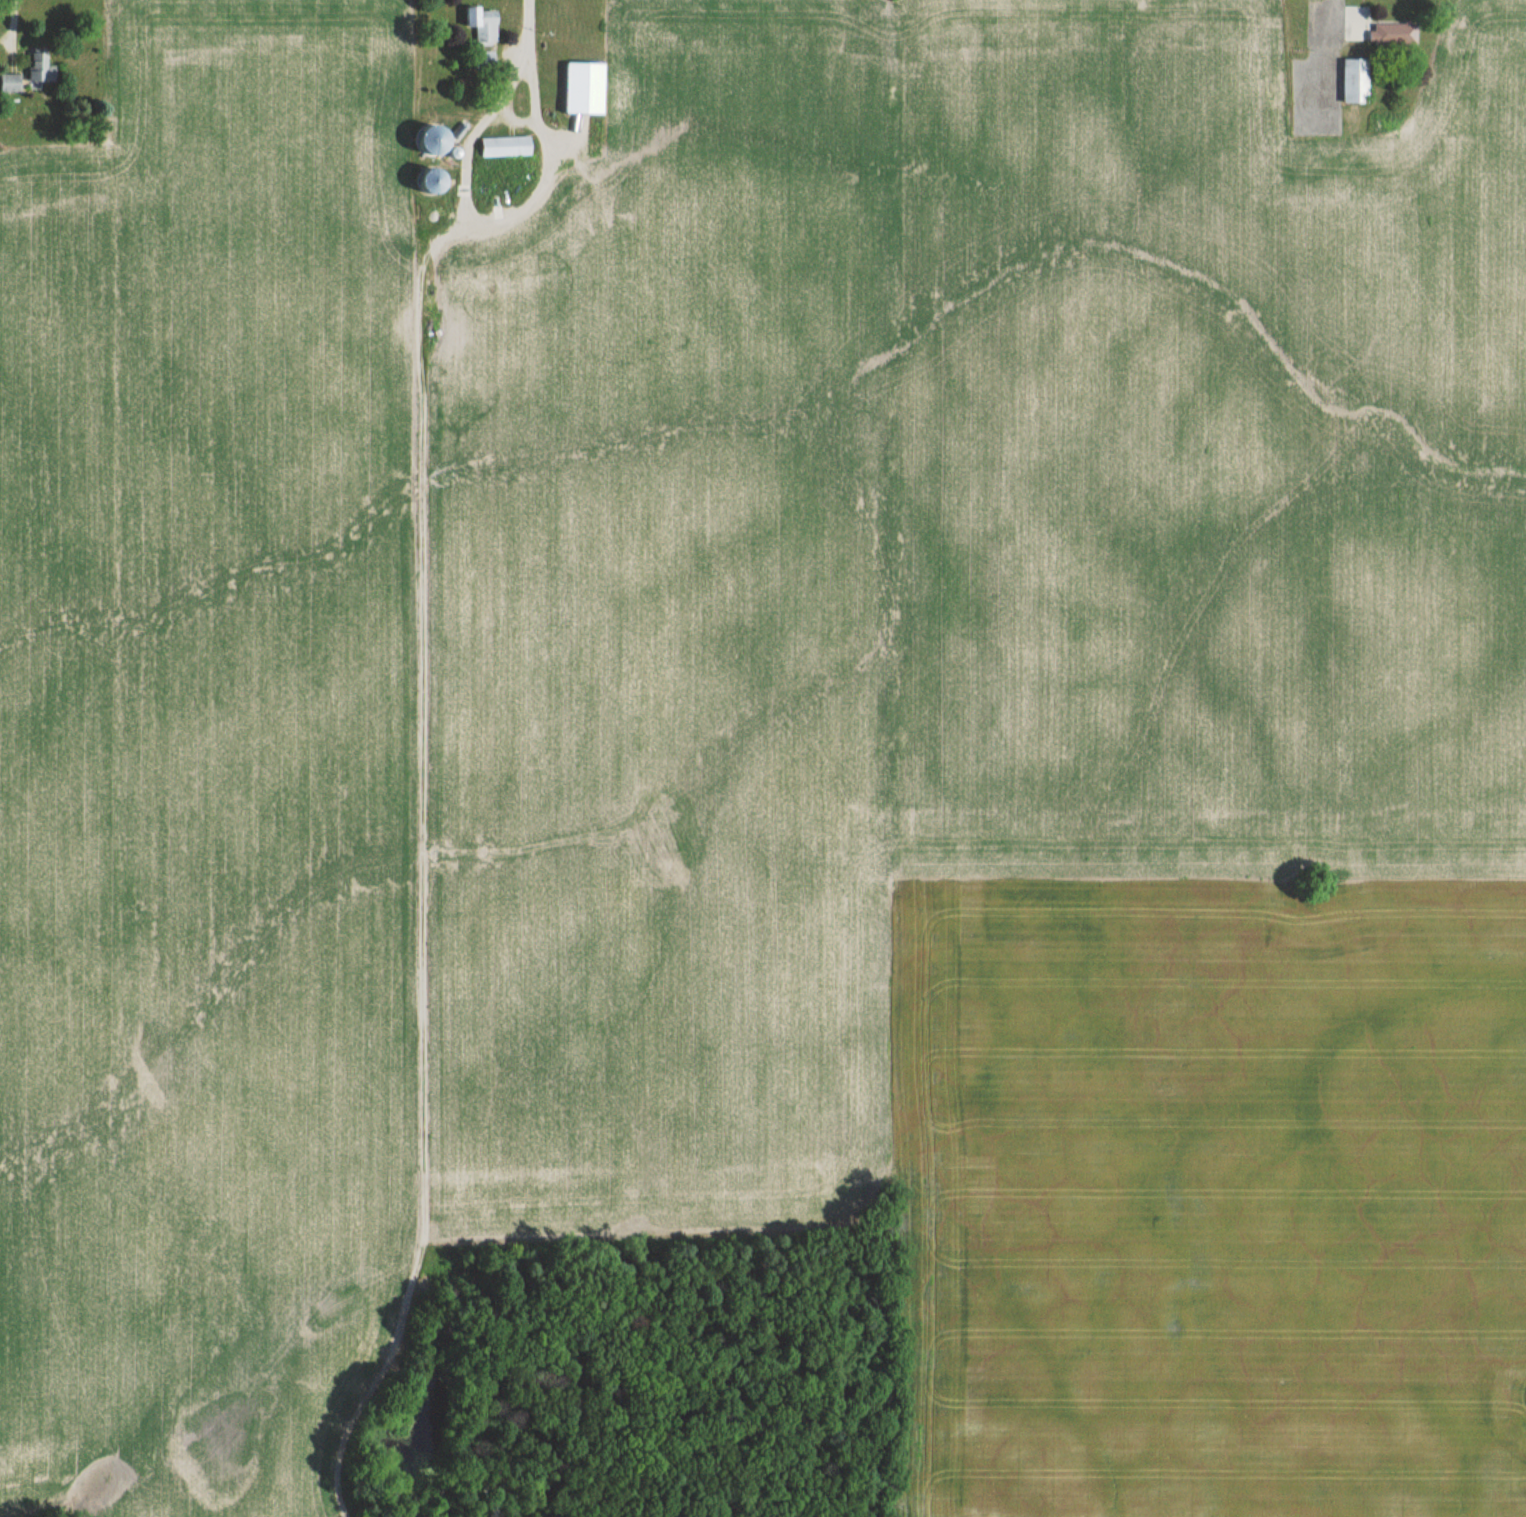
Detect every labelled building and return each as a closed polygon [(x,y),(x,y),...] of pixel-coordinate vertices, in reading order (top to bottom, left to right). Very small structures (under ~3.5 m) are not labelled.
[(467,8),(466,26),(477,27),(476,42),(500,43),(501,9),(467,8)] [(1379,43),(1421,43),(1421,23),(1379,23),(1379,43)] [(32,52),(32,81),(60,81),(60,52),(32,52)] [(497,53),(479,52),(478,65),(497,66),(497,53)] [(1372,58),(1346,58),(1346,103),(1372,103),(1372,58)] [(609,63),(568,63),(568,113),(609,113),(609,63)] [(1,73),(1,91),(24,91),(24,73),(1,73)] [(438,138),(442,123),(429,119),(424,134),(438,138)] [(483,137),(484,156),(535,155),(534,135),(483,137)] [(422,144),(423,160),(438,158),(436,143),(422,144)]
